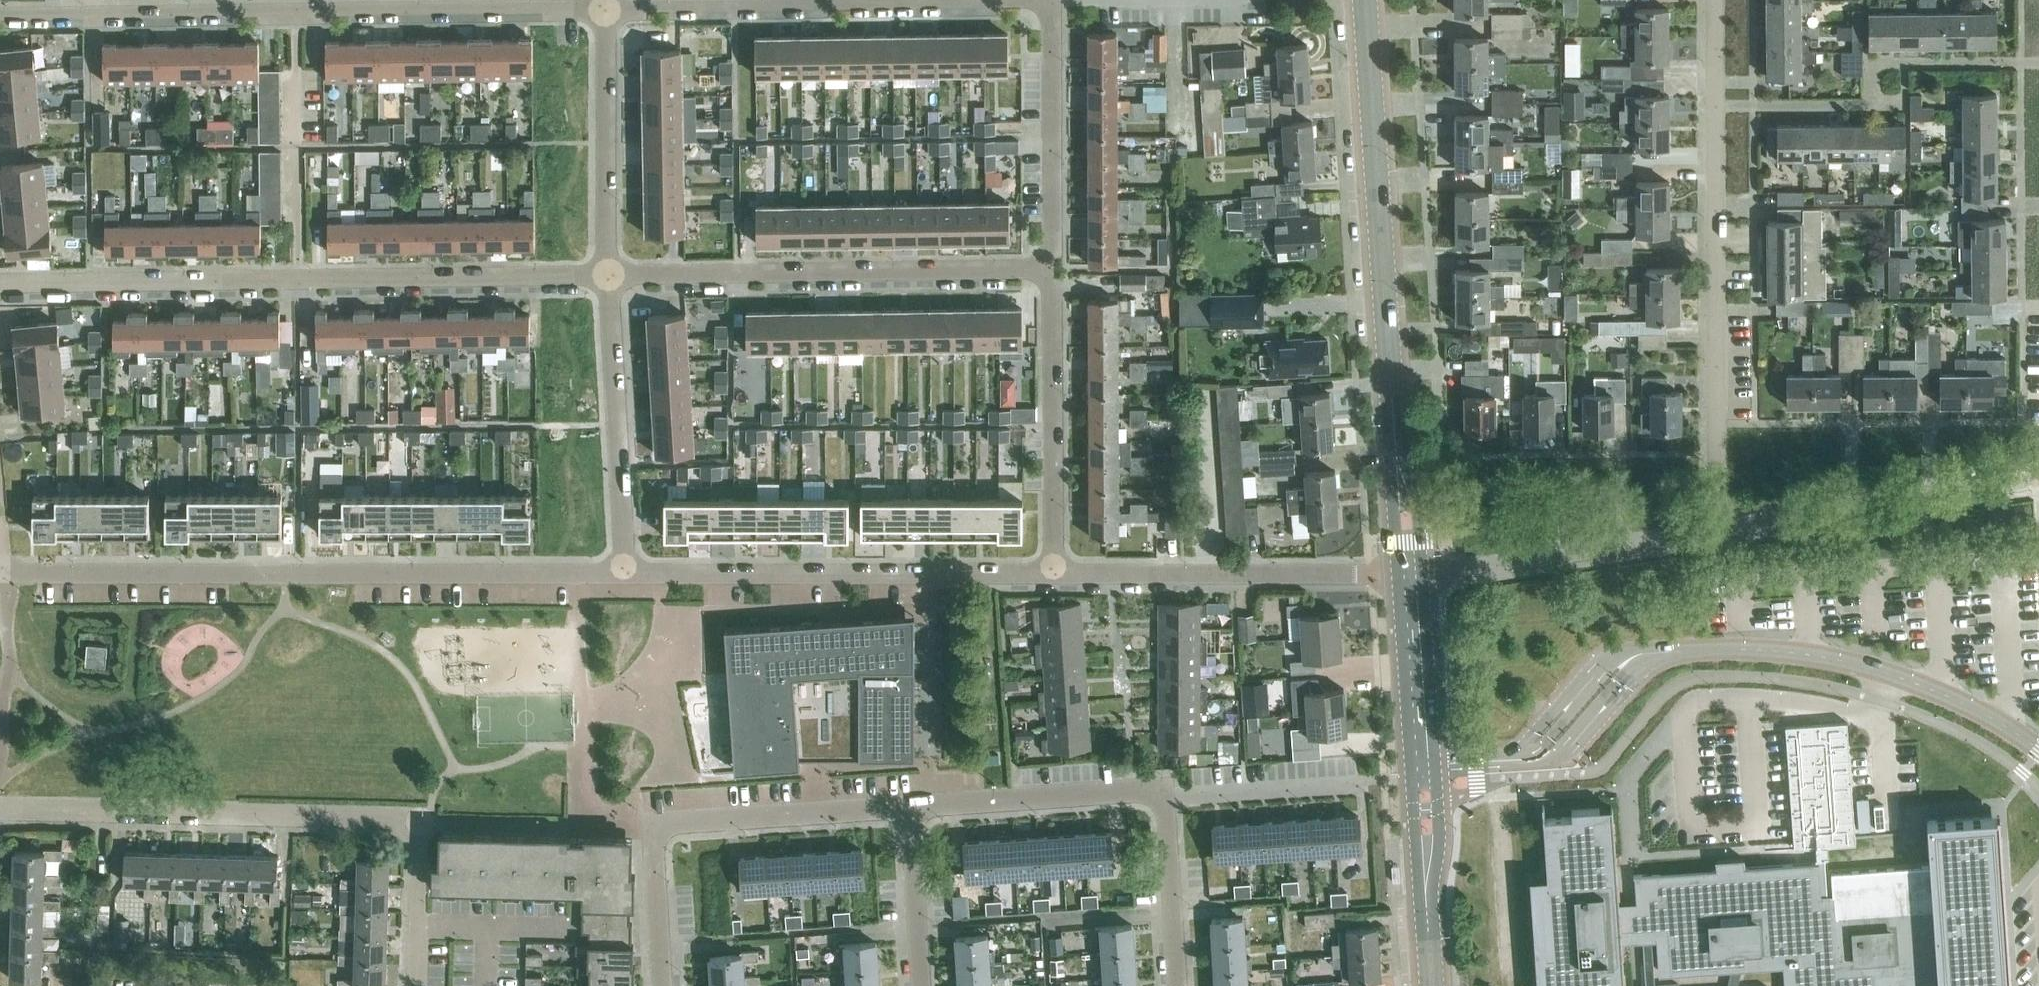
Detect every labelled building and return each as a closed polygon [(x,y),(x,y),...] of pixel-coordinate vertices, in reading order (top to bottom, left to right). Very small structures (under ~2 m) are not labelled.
[(1455,13),(1488,13),(1488,0),(1455,0),(1455,13)] [(1801,11),(1813,11),(1813,0),(1776,0),(1767,0),(1767,25),(1801,25),(1801,11)] [(1945,11),(1936,11),(1936,0),(1920,0),(1920,11),(1920,45),(1945,45),(1945,11)] [(1920,45),(1920,11),(1906,11),(1906,1),(1895,1),(1895,11),(1895,45),(1920,45)] [(1996,11),(1981,11),(1981,2),(1970,2),(1970,11),(1970,45),(1996,45),(1996,11)] [(1895,45),(1895,11),(1881,11),(1880,4),(1870,4),(1870,12),(1869,12),(1869,45),(1895,45)] [(1635,8),(1635,22),(1621,22),(1621,34),(1669,34),(1669,8),(1635,8)] [(1863,24),(1863,9),(1852,9),(1852,24),(1863,24)] [(1970,45),(1970,11),(1945,11),(1945,45),(1970,45)] [(1535,25),(1535,13),(1492,13),(1492,25),(1523,25),(1535,25)] [(1863,40),(1863,24),(1852,24),(1852,39),(1863,40)] [(1523,38),(1523,25),(1492,25),(1492,38),(1523,38)] [(1801,39),(1801,25),(1767,25),(1767,50),(1809,50),(1809,39),(1801,39)] [(1009,71),(1008,33),(985,34),(986,71),(1009,71)] [(1117,50),(1117,33),(1085,33),(1085,47),(1089,47),(1089,59),(1146,59),(1146,50),(1117,50)] [(940,72),(939,34),(916,35),(917,72),(940,72)] [(963,71),(962,34),(939,34),(940,72),(963,71)] [(986,71),(985,34),(962,34),(963,71),(986,71)] [(1669,60),(1669,34),(1621,34),(1621,46),(1636,46),(1636,60),(1669,60)] [(871,73),(870,35),(847,36),(848,73),(871,73)] [(894,72),(893,35),(870,35),(871,73),(894,72)] [(917,72),(916,35),(893,35),(894,72),(917,72)] [(1155,35),(1155,59),(1167,59),(1166,35),(1155,35)] [(802,74),(802,36),(779,37),(779,74),(802,74)] [(825,73),(825,36),(802,36),(802,74),(825,73)] [(848,73),(847,36),(825,36),(825,73),(848,73)] [(779,74),(779,37),(756,37),(756,74),(779,74)] [(1455,38),(1455,64),(1506,64),(1506,53),(1488,53),(1488,38),(1455,38)] [(506,76),(505,39),(480,40),(481,77),(506,76)] [(533,76),(533,39),(505,39),(506,76),(533,76)] [(429,77),(429,40),(403,41),(404,78),(429,77)] [(455,77),(455,40),(429,40),(429,77),(455,77)] [(481,77),(480,40),(455,40),(455,77),(481,77)] [(353,78),(352,41),(326,42),(327,79),(353,78)] [(378,78),(378,41),(352,41),(353,78),(378,78)] [(404,78),(403,41),(378,41),(378,78),(404,78)] [(208,80),(207,43),(182,44),(182,81),(208,80)] [(233,80),(233,43),(207,43),(208,80),(233,80)] [(260,80),(259,70),(259,43),(233,43),(233,80),(259,80),(260,80)] [(131,81),(130,44),(104,45),(104,81),(131,81)] [(157,81),(156,44),(130,44),(131,81),(157,81)] [(182,81),(182,44),(156,44),(157,81),(182,81)] [(1277,46),(1278,61),(1264,62),(1265,73),(1309,71),(1307,44),(1277,46)] [(35,69),(33,47),(0,50),(0,72),(35,69)] [(1244,48),(1213,50),(1214,77),(1220,76),(1246,74),(1244,48)] [(682,72),(681,49),(644,50),(644,73),(682,72)] [(1214,77),(1213,50),(1199,51),(1201,78),(1214,77)] [(1801,76),(1801,61),(1817,61),(1817,50),(1809,50),(1767,50),(1767,76),(1801,76)] [(1863,75),(1863,51),(1841,51),(1842,75),(1863,75)] [(71,55),(72,66),(84,65),(84,55),(71,55)] [(1564,57),(1564,66),(1578,66),(1578,57),(1564,57)] [(1146,68),(1146,59),(1089,59),(1089,84),(1117,84),(1117,73),(1130,73),(1129,68),(1146,68)] [(1167,71),(1167,59),(1155,59),(1146,59),(1146,68),(1146,71),(1167,71)] [(720,62),(720,72),(733,72),(733,61),(720,62)] [(1488,90),(1488,75),(1506,75),(1506,64),(1455,64),(1455,90),(1488,90)] [(84,76),(84,65),(72,66),(72,76),(84,76)] [(1602,65),(1602,78),(1632,77),(1632,65),(1602,65)] [(35,69),(0,72),(0,94),(37,91),(35,69)] [(280,80),(280,70),(259,70),(260,80),(259,80),(280,80)] [(1311,97),(1309,71),(1265,73),(1266,100),(1271,100),(1311,97)] [(682,95),(682,72),(644,73),(645,96),(682,95)] [(733,82),(733,72),(720,72),(720,82),(733,82)] [(1214,77),(1201,78),(1200,78),(1200,88),(1220,87),(1220,76),(1214,77)] [(1632,90),(1632,78),(1632,77),(1602,78),(1602,90),(1632,90)] [(280,90),(280,80),(259,80),(259,90),(280,90)] [(1146,109),(1146,101),(1145,101),(1117,101),(1117,84),(1089,84),(1089,110),(1117,109),(1129,109),(1146,109)] [(1145,85),(1145,101),(1146,101),(1146,109),(1167,109),(1166,85),(1145,85)] [(1221,97),(1220,87),(1200,88),(1201,98),(1221,97)] [(1523,102),(1523,90),(1492,89),(1492,102),(1523,102)] [(281,100),(280,90),(259,90),(259,101),(281,100)] [(37,91),(0,94),(0,116),(39,113),(37,91)] [(430,113),(430,91),(421,91),(421,113),(430,113)] [(1580,117),(1580,91),(1564,91),(1564,117),(1580,117)] [(1934,119),(1933,106),(1921,106),(1921,94),(1911,94),(1911,119),(1934,119)] [(1963,94),(1963,108),(1955,108),(1955,119),(1997,119),(1997,94),(1963,94)] [(682,118),(682,95),(645,96),(645,119),(682,118)] [(1669,95),(1664,95),(1636,95),(1636,108),(1620,108),(1620,121),(1669,121),(1669,95)] [(1222,107),(1221,97),(1201,98),(1202,108),(1222,107)] [(72,99),(72,109),(85,109),(85,98),(72,99)] [(281,111),(281,100),(259,101),(259,111),(281,111)] [(1272,112),(1271,100),(1266,100),(1246,101),(1246,103),(1247,113),(1272,112)] [(1523,115),(1523,102),(1492,102),(1492,115),(1523,115)] [(1247,114),(1247,113),(1246,103),(1231,104),(1232,115),(1247,114)] [(720,107),(721,118),(733,117),(733,107),(720,107)] [(1222,117),(1222,107),(1202,108),(1203,119),(1222,117)] [(85,119),(85,109),(72,109),(72,119),(85,119)] [(1089,135),(1117,135),(1117,109),(1089,110),(1089,135)] [(1146,109),(1129,109),(1129,119),(1146,119),(1146,109)] [(109,111),(92,111),(93,128),(93,144),(109,144),(109,128),(109,111)] [(281,121),(281,111),(259,111),(259,121),(281,121)] [(1273,124),(1272,112),(1247,113),(1247,114),(1248,125),(1273,124)] [(39,113),(0,116),(0,138),(41,134),(39,113)] [(1455,115),(1456,141),(1513,141),(1513,128),(1489,128),(1488,115),(1455,115)] [(733,128),(733,117),(721,118),(721,128),(733,128)] [(1223,127),(1222,117),(1203,119),(1203,129),(1223,127)] [(683,141),(682,118),(645,119),(645,142),(683,141)] [(1997,145),(1997,119),(1955,119),(1955,130),(1963,130),(1963,145),(1997,145)] [(233,120),(208,120),(208,126),(208,142),(208,144),(234,144),(233,120)] [(281,131),(281,121),(259,121),(260,132),(281,131)] [(985,134),(985,121),(975,121),(975,134),(985,134)] [(995,121),(985,121),(985,134),(996,134),(995,121)] [(1312,121),(1293,122),(1283,123),(1284,138),(1269,139),(1270,151),(1314,148),(1312,121)] [(1669,146),(1669,121),(1620,121),(1620,132),(1636,132),(1636,147),(1669,146)] [(481,123),(481,139),(491,138),(491,122),(481,123)] [(507,122),(507,138),(517,138),(517,122),(507,122)] [(894,135),(894,122),(884,122),(884,135),(894,135)] [(904,122),(894,122),(894,135),(904,135),(904,122)] [(940,134),(940,122),(929,122),(929,135),(940,134)] [(950,122),(940,122),(940,134),(950,134),(950,122)] [(369,123),(370,139),(379,139),(379,123),(369,123)] [(389,139),(389,123),(379,123),(379,139),(389,139)] [(405,123),(395,123),(395,141),(405,141),(405,123)] [(421,139),(431,138),(431,123),(421,123),(421,139)] [(431,138),(441,138),(441,123),(431,123),(431,138)] [(471,123),(471,139),(481,139),(481,123),(471,123)] [(813,123),(803,124),(803,136),(813,136),(813,123)] [(848,136),(848,123),(838,123),(838,136),(848,136)] [(859,123),(848,123),(848,136),(859,136),(859,123)] [(1879,157),(1879,123),(1854,124),(1854,157),(1855,157),(1879,157)] [(1905,123),(1879,123),(1879,157),(1890,157),(1890,171),(1905,171),(1905,157),(1905,123)] [(83,124),(69,124),(69,142),(83,142),(83,124)] [(337,124),(327,124),(328,140),(338,140),(337,124)] [(767,124),(757,124),(757,137),(768,137),(767,124)] [(803,136),(803,124),(793,124),(793,136),(803,136)] [(1804,158),(1803,124),(1778,124),(1778,127),(1767,127),(1768,158),(1793,158),(1793,170),(1804,170),(1804,158)] [(1829,158),(1829,124),(1803,124),(1804,158),(1817,158),(1817,166),(1829,166),(1829,158)] [(1854,157),(1854,124),(1829,124),(1829,158),(1843,158),(1843,167),(1855,167),(1855,157),(1854,157)] [(208,126),(198,126),(198,142),(208,142),(208,126)] [(249,142),(259,141),(258,126),(248,126),(249,142)] [(130,127),(120,127),(121,143),(130,143),(130,127)] [(147,143),(157,143),(157,127),(147,127),(147,143)] [(157,127),(157,143),(167,143),(167,127),(157,127)] [(1224,138),(1223,127),(1203,129),(1204,139),(1224,138)] [(1922,145),(1922,130),(1912,130),(1912,145),(1922,145)] [(281,142),(281,131),(260,132),(260,142),(281,142)] [(1560,141),(1560,132),(1546,132),(1546,141),(1560,141)] [(1130,148),(1117,148),(1117,135),(1089,135),(1089,161),(1117,160),(1117,162),(1129,161),(1129,160),(1146,160),(1146,152),(1130,152),(1130,148)] [(1225,153),(1224,138),(1204,139),(1205,155),(1225,153)] [(986,153),(985,140),(975,140),(975,153),(986,153)] [(996,140),(985,140),(986,153),(996,153),(996,140)] [(683,164),(683,141),(645,142),(646,165),(683,164)] [(894,154),(894,141),(884,141),(884,154),(894,154)] [(905,141),(894,141),(894,154),(905,154),(905,141)] [(940,153),(940,141),(930,141),(930,153),(940,153)] [(950,141),(940,141),(940,153),(950,153),(950,141)] [(1513,153),(1513,141),(1456,141),(1456,167),(1489,167),(1489,153),(1513,153)] [(813,142),(803,143),(803,155),(814,155),(813,142)] [(849,155),(849,142),(838,142),(838,155),(849,155)] [(859,142),(849,142),(849,155),(859,154),(859,142)] [(757,143),(757,156),(768,156),(768,143),(757,143)] [(803,155),(803,143),(793,143),(793,155),(803,155)] [(1922,160),(1922,145),(1912,145),(1912,160),(1922,160)] [(1997,170),(1997,145),(1963,145),(1963,159),(1950,159),(1950,170),(1997,170)] [(1316,174),(1314,148),(1270,151),(1270,162),(1285,161),(1286,176),(1316,174)] [(380,162),(380,150),(367,150),(367,162),(380,162)] [(281,161),(281,151),(260,151),(260,162),(281,161)] [(1633,164),(1632,151),(1602,152),(1602,161),(1602,164),(1633,164)] [(131,168),(147,168),(147,152),(131,152),(131,168)] [(1589,162),(1602,161),(1602,152),(1588,152),(1589,162)] [(721,153),(721,163),(734,163),(733,153),(721,153)] [(986,169),(996,169),(996,153),(986,153),(986,169)] [(1117,186),(1117,162),(1117,160),(1089,161),(1089,186),(1117,186)] [(1146,170),(1146,160),(1129,160),(1129,161),(1129,170),(1146,170)] [(281,172),(281,161),(260,162),(260,172),(281,172)] [(46,184),(44,162),(2,166),(4,188),(46,184)] [(734,173),(734,163),(721,163),(721,174),(734,173)] [(684,187),(683,164),(646,165),(646,188),(684,187)] [(1633,176),(1633,164),(1602,164),(1602,177),(1633,176)] [(340,165),(328,165),(329,208),(328,208),(329,249),(355,249),(355,220),(342,220),(342,208),(338,208),(338,192),(340,192),(340,165)] [(1524,179),(1523,167),(1493,167),(1493,179),(1524,179)] [(372,191),(380,191),(380,169),(372,169),(372,191)] [(1997,195),(1997,170),(1950,170),(1951,181),(1963,181),(1964,195),(1962,195),(1962,208),(1988,207),(1988,196),(1997,195)] [(73,171),(74,182),(86,181),(86,171),(73,171)] [(282,182),(281,172),(260,172),(260,182),(282,182)] [(1524,192),(1524,179),(1493,179),(1493,192),(1524,192)] [(86,192),(86,181),(74,182),(74,192),(86,192)] [(1636,181),(1636,195),(1617,195),(1617,207),(1669,207),(1669,181),(1636,181)] [(156,182),(145,182),(146,194),(149,194),(156,194),(156,182)] [(282,192),(282,182),(260,182),(260,193),(282,192)] [(1579,182),(1563,182),(1563,196),(1579,196),(1579,182)] [(1279,183),(1254,185),(1255,196),(1275,195),(1279,195),(1279,183)] [(48,206),(46,184),(4,188),(6,210),(48,206)] [(1146,198),(1117,198),(1117,186),(1089,186),(1089,212),(1117,212),(1129,212),(1146,212),(1146,198)] [(684,210),(684,187),(646,188),(647,211),(684,210)] [(521,218),(508,218),(509,247),(535,247),(535,206),(534,206),(534,189),(525,189),(525,206),(521,206),(521,218)] [(458,248),(457,219),(444,219),(444,207),(440,207),(440,190),(431,191),(432,248),(458,248)] [(483,247),(482,190),(474,190),(474,207),(470,207),(470,219),(457,219),(458,248),(483,247)] [(509,247),(508,218),(495,218),(495,206),(491,206),(491,190),(482,190),(483,247),(509,247)] [(381,249),(380,191),(372,191),(372,208),(368,208),(368,220),(355,220),(355,249),(381,249)] [(406,248),(406,219),(393,219),(393,208),(389,208),(389,191),(380,191),(381,249),(406,248)] [(432,248),(431,191),(423,191),(423,207),(419,207),(419,219),(406,219),(406,248),(432,248)] [(1778,203),(1804,203),(1804,191),(1778,191),(1778,203)] [(1879,202),(1879,191),(1864,192),(1864,203),(1879,202)] [(1894,202),(1894,191),(1879,191),(1879,202),(1894,202)] [(282,203),(282,192),(260,193),(260,203),(282,203)] [(1456,192),(1456,218),(1489,218),(1489,192),(1456,192)] [(1829,203),(1829,192),(1814,192),(1814,203),(1829,203)] [(1844,203),(1844,192),(1829,192),(1829,203),(1844,203)] [(209,193),(207,193),(200,194),(201,210),(196,210),(197,222),(184,222),(184,251),(210,251),(209,193)] [(235,251),(235,222),(222,222),(222,210),(218,210),(218,193),(209,193),(210,251),(235,251)] [(260,213),(260,203),(260,193),(252,193),(252,209),(248,209),(248,221),(235,222),(235,251),(262,250),(261,223),(260,213)] [(159,252),(158,194),(156,194),(149,194),(149,211),(145,211),(145,223),(133,223),(133,252),(159,252)] [(184,251),(184,222),(171,222),(171,210),(167,211),(166,194),(158,194),(159,252),(184,251)] [(133,252),(133,223),(120,223),(120,211),(115,211),(115,195),(106,195),(106,212),(106,252),(133,252)] [(1255,196),(1242,197),(1244,228),(1262,226),(1262,234),(1276,233),(1277,246),(1278,259),(1303,258),(1302,253),(1321,252),(1319,217),(1305,218),(1305,215),(1276,217),(1275,195),(1255,196)] [(721,199),(721,209),(734,209),(734,198),(721,199)] [(1010,240),(1010,202),(987,203),(987,240),(1010,240)] [(282,213),(282,203),(260,203),(260,213),(282,213)] [(941,241),(941,203),(918,204),(918,241),(941,241)] [(964,240),(964,203),(941,203),(941,241),(964,240)] [(987,240),(987,203),(964,203),(964,240),(987,240)] [(872,242),(872,204),(849,205),(849,242),(872,242)] [(895,241),(895,204),(872,204),(872,242),(895,241)] [(918,241),(918,204),(895,204),(895,241),(918,241)] [(803,243),(803,205),(780,206),(780,243),(803,243)] [(826,242),(826,205),(803,205),(803,243),(826,242)] [(849,242),(849,205),(826,205),(826,242),(849,242)] [(50,228),(48,206),(6,210),(8,232),(50,228)] [(780,243),(780,206),(757,206),(757,243),(780,243)] [(1669,233),(1669,207),(1617,207),(1617,219),(1636,219),(1636,233),(1669,233)] [(1988,219),(1988,207),(1962,208),(1962,219),(1972,219),(1972,234),(1959,234),(1959,245),(1972,245),(2006,245),(2005,219),(1988,219)] [(1822,245),(1822,208),(1778,208),(1778,220),(1768,220),(1769,297),(1802,297),(1802,295),(1826,295),(1826,245),(1822,245)] [(1876,219),(1876,208),(1840,208),(1840,219),(1876,219)] [(734,219),(734,209),(721,209),(721,219),(734,219)] [(1575,209),(1565,217),(1574,227),(1583,219),(1575,209)] [(685,233),(684,210),(647,211),(647,234),(685,233)] [(106,234),(106,212),(93,212),(93,235),(106,234)] [(1089,237),(1117,237),(1117,212),(1089,212),(1089,237)] [(1146,221),(1146,212),(1129,212),(1129,221),(1146,221)] [(282,223),(282,213),(260,213),(261,223),(282,223)] [(74,215),(74,225),(87,225),(87,215),(74,215)] [(1489,244),(1489,218),(1456,218),(1456,244),(1489,244)] [(87,235),(87,225),(74,225),(74,235),(87,235)] [(52,250),(50,228),(8,232),(10,254),(52,250)] [(1900,244),(1901,229),(1890,229),(1889,241),(1889,244),(1900,244)] [(1130,254),(1117,253),(1117,237),(1089,237),(1089,263),(1117,263),(1146,264),(1147,255),(1130,255),(1130,254)] [(1633,250),(1633,238),(1602,238),(1602,251),(1633,250)] [(1524,256),(1524,244),(1493,244),(1493,256),(1524,256)] [(2006,270),(2006,245),(1972,245),(1972,270),(2006,270)] [(1633,263),(1633,250),(1602,251),(1584,251),(1584,263),(1633,263)] [(1523,266),(1524,256),(1493,256),(1493,265),(1523,266)] [(1900,260),(1900,256),(1889,256),(1889,271),(1900,271),(1900,260)] [(1900,260),(1900,271),(1915,271),(1915,260),(1900,260)] [(1563,263),(1549,263),(1550,273),(1563,273),(1563,263)] [(1884,295),(1884,264),(1872,264),(1873,295),(1884,295)] [(1646,268),(1646,281),(1630,281),(1630,294),(1680,294),(1679,268),(1646,268)] [(1456,269),(1456,295),(1505,295),(1504,284),(1489,284),(1489,269),(1456,269)] [(2006,295),(2006,270),(1972,270),(1972,284),(1956,284),(1956,296),(2006,295)] [(1899,295),(1900,271),(1889,271),(1889,295),(1899,295)] [(1165,289),(1165,273),(1120,273),(1120,289),(1165,289)] [(1680,294),(1630,294),(1629,294),(1629,305),(1647,305),(1647,320),(1680,320),(1680,294)] [(1490,321),(1489,307),(1505,307),(1505,295),(1456,295),(1457,321),(1490,321)] [(712,310),(725,309),(725,297),(711,298),(712,310)] [(1264,324),(1264,297),(1179,298),(1179,325),(1264,324)] [(1131,309),(1118,309),(1118,299),(1089,299),(1089,323),(1118,323),(1130,322),(1147,322),(1147,314),(1131,314),(1131,309)] [(2003,312),(2003,300),(1967,301),(1967,312),(2003,312)] [(1823,314),(1841,314),(1841,301),(1833,301),(1823,302),(1823,314)] [(1811,313),(1811,302),(1778,302),(1778,314),(1811,313)] [(506,345),(506,307),(496,307),(496,315),(482,315),(483,350),(498,350),(498,345),(506,345)] [(530,340),(530,314),(516,314),(516,307),(506,307),(506,345),(514,345),(515,350),(530,349),(530,340)] [(412,346),(412,308),(402,309),(402,316),(388,316),(389,351),(404,351),(404,346),(412,346)] [(436,351),(435,315),(422,316),(422,308),(412,308),(412,346),(421,346),(421,351),(436,351)] [(459,357),(459,345),(459,308),(449,308),(449,315),(435,315),(436,351),(451,351),(451,371),(459,370),(459,368),(459,357)] [(483,350),(482,315),(469,315),(468,308),(459,308),(459,345),(468,345),(468,350),(483,350)] [(954,346),(954,308),(931,309),(931,346),(954,346)] [(977,346),(977,308),(954,308),(954,346),(977,346)] [(1000,345),(1000,308),(977,308),(977,346),(1000,345)] [(1023,345),(1022,308),(1000,308),(1000,345),(1023,345)] [(365,347),(365,309),(355,309),(355,317),(341,317),(342,352),(357,352),(357,347),(365,347)] [(389,351),(388,316),(375,316),(375,309),(365,309),(365,347),(374,347),(374,352),(389,351)] [(885,347),(885,309),(862,310),(862,347),(885,347)] [(908,347),(908,309),(885,309),(885,347),(908,347)] [(931,346),(931,309),(908,309),(908,347),(931,346)] [(281,348),(280,310),(269,310),(269,318),(256,318),(256,353),(271,353),(271,360),(280,360),(280,348),(281,348)] [(342,352),(341,317),(328,317),(328,310),(317,310),(317,347),(317,358),(319,358),(319,371),(328,371),(328,358),(327,358),(327,352),(342,352)] [(816,348),(816,310),(793,311),(793,348),(816,348)] [(839,348),(839,310),(816,310),(816,348),(839,348)] [(862,347),(862,310),(839,310),(839,348),(862,347)] [(175,319),(162,319),(162,355),(177,354),(177,349),(186,349),(185,311),(175,312),(175,319)] [(195,311),(185,311),(186,349),(186,357),(186,374),(194,374),(194,354),(209,354),(209,319),(195,319),(195,311)] [(222,318),(209,319),(209,354),(224,354),(224,349),(233,349),(232,311),(222,311),(222,318)] [(242,311),(232,311),(233,349),(233,356),(233,373),(241,373),(241,353),(256,353),(256,318),(242,318),(242,311)] [(770,349),(770,311),(747,311),(747,349),(770,349)] [(793,348),(793,311),(770,311),(770,349),(793,348)] [(139,350),(138,312),(128,312),(128,320),(114,320),(114,346),(115,346),(115,355),(130,355),(130,350),(139,350)] [(148,312),(138,312),(139,350),(139,358),(139,375),(147,375),(147,355),(162,355),(162,319),(148,319),(148,312)] [(686,313),(649,315),(650,338),(687,336),(686,313)] [(1156,322),(1156,314),(1147,314),(1147,322),(1156,322)] [(1537,333),(1537,321),(1524,321),(1524,320),(1494,321),(1494,333),(1537,333)] [(1643,333),(1643,320),(1599,320),(1599,324),(1590,324),(1590,333),(1639,332),(1639,333),(1643,333)] [(58,321),(16,325),(18,347),(60,343),(58,321)] [(1147,331),(1147,322),(1130,322),(1130,331),(1147,331)] [(1089,346),(1118,346),(1118,323),(1089,323),(1089,346)] [(728,325),(715,325),(715,335),(728,335),(728,325)] [(89,330),(89,341),(102,341),(102,330),(89,330)] [(1916,405),(1916,382),(1928,381),(1928,369),(1928,332),(1915,332),(1915,357),(1890,357),(1890,405),(1916,405)] [(1941,369),(1941,332),(1928,332),(1928,369),(1941,369)] [(1667,347),(1667,333),(1643,333),(1639,333),(1639,347),(1667,347)] [(1852,369),(1851,333),(1839,333),(1839,369),(1852,369)] [(1864,369),(1865,333),(1851,333),(1852,369),(1864,369)] [(728,346),(728,335),(715,335),(715,346),(728,346)] [(1541,335),(1514,335),(1514,350),(1541,350),(1541,335)] [(689,359),(687,336),(650,338),(651,361),(689,359)] [(1329,370),(1327,339),(1304,340),(1304,338),(1265,340),(1268,376),(1306,374),(1306,371),(1329,370)] [(102,351),(102,341),(89,341),(90,351),(102,351)] [(61,365),(60,343),(18,347),(20,369),(61,365)] [(1118,370),(1118,346),(1089,346),(1089,370),(1118,370)] [(389,351),(389,362),(404,362),(404,351),(389,351)] [(1623,351),(1611,351),(1611,361),(1623,361),(1623,351)] [(1813,406),(1813,373),(1813,352),(1802,352),(1803,373),(1787,373),(1788,406),(1813,406)] [(468,368),(468,356),(459,357),(459,368),(468,368)] [(506,369),(506,356),(498,356),(498,369),(506,369)] [(506,356),(506,369),(515,369),(515,356),(506,356)] [(1890,405),(1890,357),(1879,357),(1879,373),(1864,373),(1864,405),(1890,405)] [(1967,405),(1966,357),(1956,358),(1956,373),(1941,373),(1941,405),(1967,405)] [(2005,372),(1992,372),(1977,372),(1977,357),(1966,357),(1967,405),(1992,405),(1992,391),(2005,391),(2005,372)] [(690,382),(689,359),(651,361),(653,385),(690,382)] [(233,360),(224,360),(224,373),(233,373),(233,360)] [(186,361),(177,361),(177,374),(186,374),(186,361)] [(1147,370),(1147,361),(1131,361),(1131,370),(1147,370)] [(139,362),(130,362),(130,375),(139,375),(139,362)] [(63,387),(61,365),(20,369),(22,391),(63,387)] [(1118,393),(1118,370),(1089,370),(1089,393),(1118,393)] [(1147,378),(1147,370),(1131,370),(1131,378),(1147,378)] [(728,371),(715,371),(715,381),(728,381),(728,371)] [(1839,373),(1813,373),(1813,406),(1839,405),(1839,373)] [(90,374),(90,384),(102,384),(102,374),(90,374)] [(1495,395),(1505,395),(1505,374),(1462,374),(1462,396),(1466,396),(1466,430),(1495,430),(1495,395)] [(1007,376),(1007,402),(1022,402),(1022,377),(1007,376)] [(1652,395),(1652,412),(1642,412),(1642,429),(1680,429),(1680,391),(1667,391),(1667,376),(1642,376),(1642,395),(1652,395)] [(1613,401),(1626,401),(1626,377),(1595,377),(1595,393),(1584,393),(1584,429),(1613,429),(1613,401)] [(1553,401),(1566,401),(1566,379),(1536,380),(1536,394),(1524,394),(1525,430),(1554,430),(1553,401)] [(728,391),(728,381),(715,381),(715,391),(728,391)] [(691,405),(690,382),(653,385),(654,408),(691,405)] [(1292,395),(1291,383),(1254,385),(1255,398),(1292,395)] [(102,395),(102,384),(90,384),(90,395),(102,395)] [(319,421),(318,384),(303,385),(303,421),(319,421)] [(439,421),(455,421),(455,403),(455,385),(445,385),(439,385),(439,403),(439,421)] [(1217,386),(1217,397),(1237,396),(1237,385),(1217,386)] [(65,409),(63,387),(22,391),(24,413),(65,409)] [(1300,394),(1302,421),(1331,419),(1330,392),(1300,394)] [(1118,417),(1118,393),(1089,393),(1089,417),(1118,417)] [(1238,406),(1237,396),(1217,397),(1218,408),(1238,406)] [(422,409),(422,422),(436,421),(436,405),(422,406),(422,409)] [(693,429),(691,405),(654,408),(655,431),(693,429)] [(1239,417),(1238,406),(1218,408),(1219,418),(1239,417)] [(400,408),(390,408),(390,424),(400,424),(400,408)] [(1131,408),(1131,417),(1147,417),(1147,408),(1131,408)] [(286,409),(286,421),(294,421),(294,409),(286,409)] [(366,409),(357,409),(357,422),(366,422),(366,409)] [(375,409),(366,409),(366,422),(375,421),(375,409)] [(404,409),(404,422),(413,422),(413,409),(404,409)] [(413,409),(413,422),(422,422),(422,409),(413,409)] [(771,422),(771,409),(760,409),(760,422),(771,422)] [(781,422),(781,409),(771,409),(771,422),(781,422)] [(816,422),(816,409),(806,409),(806,422),(816,422)] [(826,422),(826,409),(816,409),(816,422),(826,422)] [(862,422),(862,409),(851,409),(851,422),(862,422)] [(872,422),(872,409),(862,409),(862,422),(872,422)] [(907,422),(907,409),(897,409),(897,422),(907,422)] [(917,422),(917,409),(907,409),(907,422),(917,422)] [(953,422),(953,409),(942,409),(942,422),(953,422)] [(963,422),(963,409),(953,409),(953,422),(963,422)] [(998,422),(998,409),(988,409),(988,422),(998,422)] [(1009,422),(1009,409),(998,409),(998,422),(1009,422)] [(728,416),(715,416),(715,427),(728,427),(728,416)] [(1089,441),(1118,441),(1118,417),(1089,417),(1089,441)] [(1147,425),(1147,417),(1131,417),(1131,425),(1147,425)] [(1239,427),(1239,417),(1219,418),(1220,429),(1239,427)] [(1333,446),(1331,419),(1302,421),(1304,448),(1333,446)] [(728,437),(728,427),(715,427),(715,437),(728,437)] [(1240,438),(1239,427),(1220,429),(1220,439),(1240,438)] [(757,441),(757,428),(747,428),(747,441),(756,441),(757,441)] [(768,428),(757,428),(757,441),(768,441),(768,428)] [(803,441),(803,428),(793,428),(793,441),(803,441)] [(813,428),(803,428),(803,441),(813,441),(813,428)] [(856,441),(856,428),(845,428),(845,441),(856,441)] [(866,428),(856,428),(856,441),(866,441),(866,428)] [(908,441),(908,428),(898,428),(898,441),(908,441)] [(919,428),(908,428),(908,441),(919,441),(919,428)] [(954,441),(954,428),(943,428),(943,441),(954,441)] [(964,428),(954,428),(954,441),(964,441),(964,428)] [(999,441),(999,428),(989,428),(989,441),(999,441)] [(1010,428),(999,428),(999,441),(1010,441),(1010,428)] [(694,452),(693,429),(655,431),(657,454),(694,452)] [(345,443),(345,431),(337,431),(337,444),(345,443)] [(213,432),(213,444),(228,444),(228,432),(213,432)] [(267,444),(267,432),(259,432),(259,444),(267,444)] [(276,432),(276,456),(296,456),(296,432),(276,432)] [(304,433),(304,446),(320,446),(320,433),(304,433)] [(1241,448),(1240,438),(1220,439),(1221,450),(1241,448)] [(58,439),(50,439),(50,451),(58,451),(58,439)] [(746,441),(746,454),(756,454),(756,441),(747,441),(746,441)] [(1131,452),(1118,452),(1118,441),(1089,441),(1089,464),(1118,464),(1131,464),(1147,464),(1147,455),(1131,455),(1131,452)] [(270,445),(260,445),(260,456),(270,456),(270,445)] [(715,446),(715,456),(728,457),(728,446),(715,446)] [(1242,459),(1241,448),(1221,450),(1222,460),(1242,459)] [(1297,460),(1296,448),(1259,451),(1260,463),(1271,462),(1297,460)] [(1242,469),(1242,459),(1222,460),(1222,471),(1242,469)] [(1297,472),(1297,460),(1271,462),(1260,463),(1260,475),(1297,472)] [(1118,488),(1118,464),(1089,464),(1089,488),(1118,488)] [(1147,474),(1147,464),(1131,464),(1131,474),(1147,474)] [(712,478),(712,465),(701,465),(701,478),(712,478)] [(722,465),(712,465),(712,478),(722,478),(722,465)] [(678,466),(679,479),(689,479),(689,466),(678,466)] [(1243,480),(1242,469),(1222,471),(1223,481),(1243,480)] [(1305,472),(1306,486),(1286,488),(1287,500),(1295,500),(1337,497),(1335,470),(1305,472)] [(103,472),(103,487),(115,487),(115,472),(103,472)] [(1244,490),(1243,480),(1223,481),(1224,492),(1244,490)] [(322,483),(322,495),(343,495),(343,483),(322,483)] [(436,483),(436,495),(459,495),(459,483),(436,483)] [(459,483),(459,495),(482,495),(482,483),(459,483)] [(1118,511),(1118,499),(1118,488),(1089,488),(1089,511),(1118,511)] [(1245,501),(1244,490),(1224,492),(1225,502),(1245,501)] [(57,534),(57,495),(34,495),(34,534),(57,534)] [(81,534),(80,495),(57,495),(57,534),(81,534)] [(104,534),(104,495),(80,495),(81,534),(104,534)] [(127,534),(127,495),(104,495),(104,534),(127,534)] [(150,534),(150,495),(127,495),(127,534),(150,534)] [(190,534),(190,495),(167,495),(166,534),(190,534)] [(214,534),(214,495),(190,495),(190,534),(214,534)] [(238,534),(238,495),(214,495),(214,534),(238,534)] [(262,534),(262,495),(238,495),(238,534),(262,534)] [(282,534),(282,495),(262,495),(262,534),(282,534)] [(344,534),(344,495),(343,495),(322,495),(321,495),(321,534),(344,534)] [(367,534),(367,495),(344,495),(344,534),(367,534)] [(390,534),(390,495),(367,495),(367,534),(390,534)] [(413,534),(413,495),(390,495),(390,534),(413,534)] [(436,534),(436,495),(413,495),(413,534),(436,534)] [(459,534),(459,495),(436,495),(436,534),(459,534)] [(482,534),(482,495),(459,495),(459,534),(482,534)] [(505,534),(505,495),(482,495),(482,534),(505,534)] [(528,534),(528,495),(505,495),(505,534),(528,534)] [(1339,523),(1337,497),(1295,500),(1296,510),(1308,509),(1309,525),(1339,523)] [(688,536),(688,498),(665,498),(665,536),(688,536)] [(711,535),(711,498),(688,498),(688,536),(711,535)] [(734,535),(734,498),(711,498),(711,535),(734,535)] [(757,535),(757,498),(734,498),(734,535),(757,535)] [(780,535),(780,498),(757,498),(757,535),(780,535)] [(803,535),(803,498),(780,498),(780,535),(803,535)] [(826,535),(826,498),(803,498),(803,535),(826,535)] [(849,498),(826,498),(826,535),(849,535),(849,498)] [(885,535),(885,498),(862,498),(862,535),(885,535)] [(908,535),(908,498),(885,498),(885,535),(908,535)] [(931,535),(931,498),(908,498),(908,535),(931,535)] [(954,535),(954,498),(931,498),(931,535),(954,535)] [(977,535),(977,498),(954,498),(954,535),(977,535)] [(1000,535),(1000,498),(977,498),(977,535),(1000,535)] [(1023,498),(1000,498),(1000,535),(1023,535),(1023,498)] [(1245,511),(1245,507),(1245,501),(1225,502),(1225,513),(1245,511)] [(1132,511),(1148,511),(1148,503),(1132,503),(1132,511)] [(1245,511),(1246,522),(1247,532),(1259,532),(1258,506),(1245,507),(1245,511)] [(1118,520),(1118,511),(1089,511),(1090,535),(1118,535),(1118,520)] [(1148,520),(1148,511),(1132,511),(1132,520),(1148,520)] [(1246,522),(1245,511),(1225,513),(1226,523),(1246,522)] [(1178,535),(1178,515),(1164,515),(1165,535),(1178,535)] [(1247,532),(1246,522),(1226,523),(1227,534),(1247,532)] [(1033,606),(1034,618),(1034,631),(1042,630),(1042,629),(1082,626),(1081,602),(1033,606)] [(1207,615),(1207,602),(1159,602),(1159,627),(1200,627),(1200,615),(1207,615)] [(1230,602),(1217,602),(1217,612),(1230,612),(1230,602)] [(1340,635),(1339,612),(1311,614),(1311,602),(1287,604),(1287,616),(1289,616),(1290,638),(1302,637),(1340,635)] [(1007,610),(1007,627),(1018,627),(1018,610),(1007,610)] [(915,758),(915,613),(725,627),(735,770),(802,765),(802,757),(852,757),(852,758),(915,758)] [(1257,639),(1255,614),(1239,615),(1240,640),(1257,639)] [(1084,651),(1082,626),(1042,629),(1042,630),(1042,642),(1035,642),(1036,654),(1084,651)] [(1200,639),(1200,627),(1159,627),(1159,651),(1207,651),(1207,639),(1200,639)] [(1342,657),(1340,635),(1302,637),(1304,659),(1290,660),(1291,673),(1315,671),(1314,659),(1342,657)] [(1235,650),(1235,649),(1234,637),(1222,638),(1223,651),(1235,650)] [(107,645),(89,643),(87,663),(106,664),(107,645)] [(1086,675),(1084,651),(1036,654),(1037,666),(1044,665),(1045,678),(1086,675)] [(1207,663),(1207,651),(1159,651),(1159,675),(1200,675),(1200,663),(1207,663)] [(1087,699),(1086,675),(1045,678),(1046,690),(1038,690),(1039,702),(1087,699)] [(1200,687),(1200,675),(1159,675),(1159,699),(1207,699),(1207,687),(1200,687)] [(1316,678),(1292,679),(1293,692),(1294,714),(1307,713),(1346,710),(1344,688),(1317,690),(1316,678)] [(1019,688),(1018,679),(1006,680),(1006,689),(1019,688)] [(1220,689),(1220,697),(1236,697),(1236,689),(1220,689)] [(1271,707),(1284,707),(1283,698),(1270,698),(1271,707)] [(1089,723),(1087,699),(1039,702),(1040,714),(1047,713),(1048,726),(1089,723)] [(1207,711),(1207,699),(1159,699),(1159,723),(1200,723),(1200,711),(1207,711)] [(1308,726),(1291,728),(1293,760),(1321,758),(1320,735),(1347,733),(1346,710),(1307,713),(1308,726)] [(1248,730),(1260,730),(1259,715),(1248,715),(1248,730)] [(1091,747),(1089,723),(1048,726),(1049,738),(1042,738),(1043,750),(1091,747)] [(1200,735),(1200,723),(1159,723),(1159,747),(1207,748),(1207,735),(1200,735)] [(1016,738),(1034,736),(1033,727),(1015,728),(1016,738)] [(1213,761),(1213,752),(1196,752),(1196,761),(1213,761)] [(2002,815),(1993,816),(1928,820),(1933,907),(1837,913),(1836,896),(1819,897),(1816,863),(1833,862),(1833,860),(1745,866),(1744,858),(1716,860),(1716,868),(1634,874),(1634,876),(1637,875),(1640,910),(1620,911),(1613,806),(1611,806),(1611,813),(1545,817),(1544,803),(1542,803),(1547,879),(1532,880),(1533,896),(1549,895),(1554,971),(1555,985),(1625,985),(1622,939),(1643,938),(1646,985),(1643,985),(1736,985),(1742,966),(1786,963),(1787,985),(2013,985),(2002,815)] [(1361,849),(1359,816),(1344,816),(1335,817),(1337,850),(1361,849)] [(1337,850),(1335,817),(1318,818),(1311,819),(1313,852),(1337,850)] [(1313,852),(1311,819),(1293,820),(1287,820),(1289,853),(1313,852)] [(1289,853),(1287,820),(1267,822),(1262,822),(1264,855),(1289,853)] [(1264,855),(1262,822),(1241,823),(1238,824),(1240,857),(1264,855)] [(1240,857),(1238,824),(1216,825),(1214,825),(1216,858),(1240,857)] [(631,905),(635,905),(636,870),(632,870),(632,855),(626,855),(626,835),(584,834),(584,838),(529,837),(529,833),(441,830),(439,880),(570,884),(570,880),(584,880),(582,931),(589,932),(589,943),(576,943),(576,953),(589,953),(588,965),(578,964),(577,975),(590,975),(590,985),(635,985),(635,965),(634,965),(634,944),(632,944),(633,922),(631,922),(631,905)] [(1113,867),(1111,832),(1091,833),(1086,834),(1089,869),(1113,867)] [(1089,869),(1086,834),(1065,835),(1062,835),(1064,871),(1089,869)] [(1064,871),(1062,835),(1040,837),(1038,837),(1040,872),(1064,871)] [(1040,872),(1038,837),(1013,839),(1016,874),(1040,872)] [(1016,874),(1013,839),(989,840),(992,876),(1016,874)] [(992,876),(989,840),(965,842),(967,877),(992,876)] [(62,859),(62,849),(45,849),(45,852),(15,851),(14,876),(45,877),(45,874),(46,858),(62,859)] [(865,882),(863,849),(844,850),(838,851),(841,884),(865,882)] [(150,883),(151,852),(126,851),(125,882),(145,883),(145,899),(154,899),(155,883),(150,883)] [(841,884),(838,851),(818,852),(814,853),(816,886),(841,884)] [(176,884),(177,853),(151,852),(150,883),(155,883),(171,884),(170,900),(179,900),(180,884),(176,884)] [(201,884),(202,854),(177,853),(176,884),(180,884),(196,884),(195,901),(205,901),(205,885),(201,884)] [(816,886),(814,853),(792,854),(790,854),(792,887),(816,886)] [(227,885),(228,854),(202,854),(201,884),(205,885),(221,885),(221,902),(230,902),(230,885),(227,885)] [(252,886),(253,855),(228,854),(227,885),(230,885),(246,886),(246,902),(255,903),(255,886),(252,886)] [(792,887),(790,854),(767,855),(765,856),(768,889),(792,887)] [(278,856),(253,855),(252,886),(255,886),(271,887),(271,903),(280,903),(281,886),(277,886),(278,856)] [(768,889),(765,856),(741,858),(743,891),(768,889)] [(389,885),(389,859),(358,858),(358,878),(341,878),(341,887),(357,888),(357,884),(389,885)] [(62,875),(45,874),(45,877),(14,876),(13,902),(44,903),(44,899),(45,883),(61,884),(62,875)] [(1291,892),(1290,880),(1282,881),(1283,893),(1291,892)] [(1299,892),(1299,880),(1290,880),(1291,892),(1299,892)] [(1251,895),(1251,883),(1243,884),(1243,896),(1251,895)] [(357,888),(341,887),(340,912),(357,913),(357,909),(388,910),(389,885),(357,884),(357,888)] [(1243,896),(1243,884),(1234,884),(1235,896),(1243,896)] [(1348,903),(1347,891),(1339,892),(1340,904),(1348,903)] [(954,916),(970,915),(969,892),(953,893),(954,916)] [(1340,904),(1339,892),(1331,892),(1332,905),(1340,904)] [(310,905),(311,893),(294,893),(294,904),(310,905)] [(1091,906),(1090,894),(1082,895),(1082,907),(1091,906)] [(1099,906),(1098,894),(1090,894),(1091,906),(1099,906)] [(322,895),(314,895),(313,904),(322,905),(322,895)] [(1043,909),(1042,897),(1034,898),(1035,910),(1043,909)] [(1051,909),(1050,897),(1042,897),(1043,909),(1051,909)] [(61,900),(44,899),(44,903),(13,902),(13,927),(44,928),(44,924),(44,909),(61,909),(61,900)] [(995,913),(994,900),(986,901),(987,913),(995,913)] [(1003,912),(1002,900),(994,900),(995,913),(1003,912)] [(1244,904),(1233,905),(1234,913),(1244,912),(1244,904)] [(292,909),(292,921),(308,922),(308,909),(292,909)] [(387,935),(388,910),(357,909),(357,913),(356,929),(340,928),(339,937),(356,938),(356,935),(387,935)] [(851,922),(850,910),(842,911),(843,923),(851,922)] [(843,923),(842,911),(834,911),(835,924),(843,923)] [(1335,924),(1334,911),(1305,913),(1306,926),(1335,924)] [(795,926),(794,914),(786,915),(787,927),(795,926)] [(803,926),(802,914),(794,914),(795,926),(803,926)] [(88,915),(79,915),(79,923),(88,923),(88,915)] [(1250,942),(1250,931),(1244,932),(1243,916),(1212,918),(1213,944),(1250,942)] [(128,918),(115,918),(115,943),(127,943),(128,918)] [(742,930),(741,918),(733,918),(734,931),(742,930)] [(60,925),(44,924),(44,928),(13,927),(12,953),(43,954),(43,950),(43,934),(60,934),(60,925)] [(1097,952),(1134,950),(1132,924),(1095,926),(1096,938),(1102,938),(1103,952),(1097,952)] [(1347,928),(1348,942),(1332,942),(1333,955),(1379,952),(1377,926),(1347,928)] [(148,938),(143,927),(132,933),(137,944),(148,938)] [(311,935),(299,935),(299,944),(311,944),(311,935)] [(386,961),(387,935),(356,935),(356,938),(355,954),(339,953),(339,963),(355,963),(355,960),(386,961)] [(956,937),(958,962),(994,960),(994,949),(988,950),(987,935),(956,937)] [(1033,948),(1041,948),(1040,935),(1032,936),(1033,948)] [(1063,935),(1050,936),(1051,953),(1064,952),(1063,935)] [(841,970),(877,968),(876,942),(840,944),(840,956),(846,955),(847,970),(841,970)] [(1250,943),(1250,942),(1213,944),(1215,970),(1251,968),(1252,968),(1251,957),(1245,957),(1245,944),(1250,943)] [(236,943),(225,943),(225,951),(236,951),(236,943)] [(809,948),(798,948),(798,957),(810,956),(809,948)] [(59,950),(43,950),(43,954),(12,953),(11,978),(42,979),(43,959),(59,959),(59,950)] [(711,956),(712,982),(743,980),(743,976),(742,960),(758,959),(758,950),(740,951),(741,954),(711,956)] [(1136,976),(1134,950),(1097,952),(1098,964),(1103,964),(1104,977),(1099,977),(1099,978),(1136,976)] [(1008,952),(1008,960),(1024,959),(1024,951),(1008,952)] [(1381,977),(1379,952),(1333,955),(1334,966),(1349,965),(1350,979),(1381,977)] [(526,954),(526,963),(543,964),(543,954),(526,954)] [(1287,966),(1286,958),(1275,958),(1275,966),(1287,966)] [(1061,959),(1051,959),(1052,974),(1061,973),(1061,959)] [(386,961),(355,960),(355,963),(355,979),(338,979),(338,985),(356,985),(375,985),(386,985),(386,961)] [(994,960),(958,962),(960,985),(988,985),(996,985),(995,975),(990,975),(989,961),(994,961),(994,960)] [(1269,968),(1270,975),(1284,975),(1283,967),(1269,968)] [(877,968),(841,970),(842,981),(848,981),(848,985),(879,985),(877,968)] [(1251,968),(1215,970),(1216,985),(1253,985),(1252,983),(1247,983),(1246,969),(1251,968)] [(526,975),(526,985),(540,985),(543,985),(543,976),(526,975)] [(743,976),(743,980),(712,982),(713,985),(744,985),(760,985),(759,975),(743,976)] [(815,985),(815,976),(802,977),(803,985),(815,985)] [(1136,976),(1099,978),(1099,985),(1136,985),(1136,976)]
